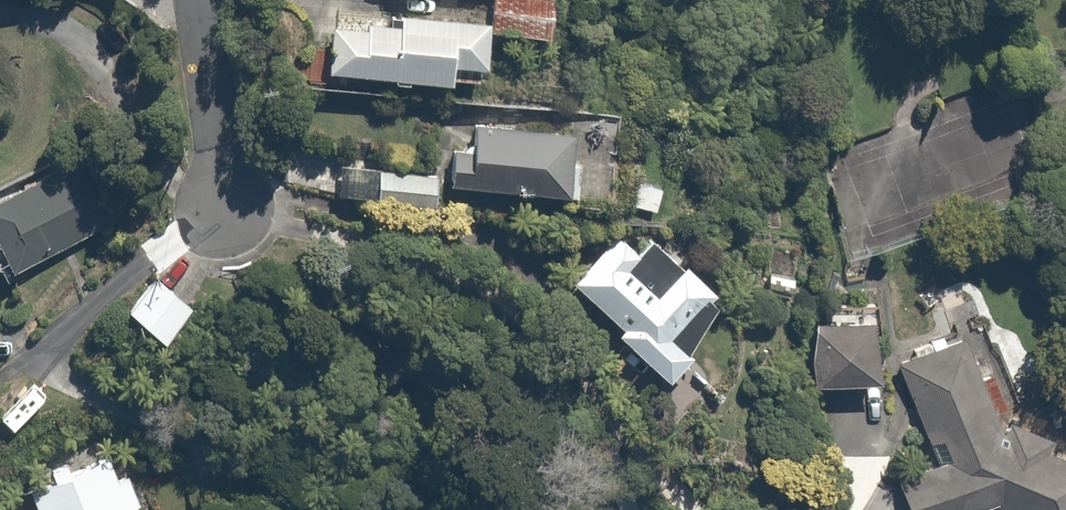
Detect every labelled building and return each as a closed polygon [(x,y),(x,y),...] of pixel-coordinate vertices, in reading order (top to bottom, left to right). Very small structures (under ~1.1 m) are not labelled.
[(485,14),(484,27),(550,32),(553,0),(486,0),(485,14)] [(391,21),(325,16),(322,63),(480,75),(484,27),(485,14),(392,7),(391,21)] [(557,203),(614,207),(618,159),(646,161),(650,114),(571,107),(570,126),(466,118),(463,155),(445,153),(443,182),(558,191),(557,203)] [(78,143),(0,183),(0,257),(9,274),(117,219),(78,143)] [(283,160),(280,189),(433,202),(435,173),(283,160)] [(659,185),(634,180),(627,208),(653,213),(659,185)] [(631,245),(613,228),(568,277),(615,320),(609,326),(660,373),(685,347),(677,339),(718,294),(647,228),(631,245)] [(188,303),(144,267),(116,300),(160,337),(188,303)] [(859,311),(807,319),(817,380),(868,372),(859,311)] [(980,403),(956,336),(898,357),(938,463),(895,479),(906,509),(951,509),(987,496),(1012,509),(1065,509),(1065,450),(980,403)] [(111,446),(21,479),(31,507),(23,509),(135,509),(111,446)]
